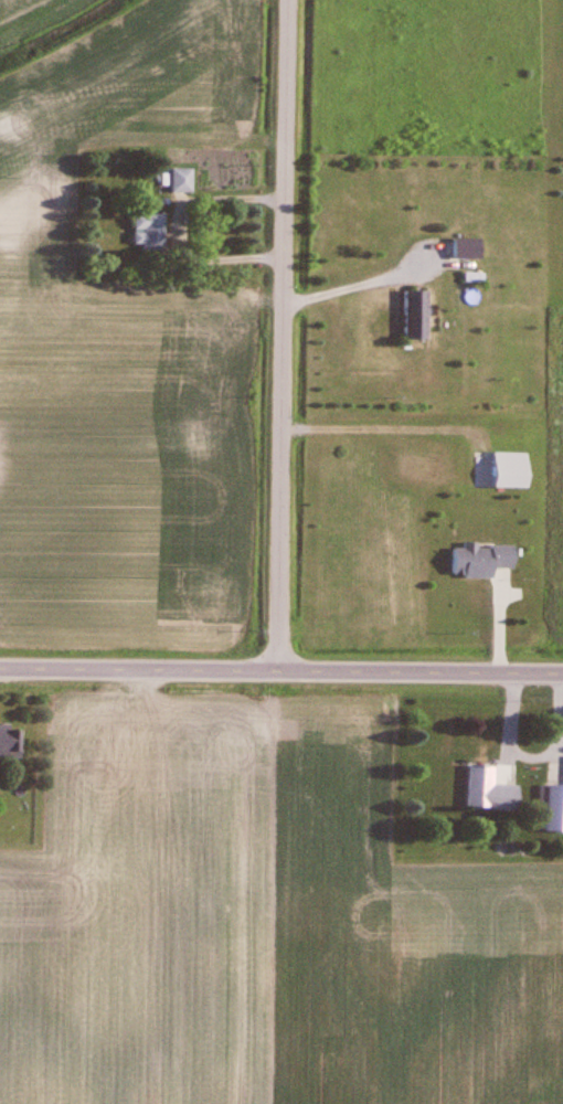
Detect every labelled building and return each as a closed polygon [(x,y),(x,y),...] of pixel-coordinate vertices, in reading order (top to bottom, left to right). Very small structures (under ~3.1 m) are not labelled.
[(171,194),(193,194),(193,170),(171,170),(171,194)] [(164,214),(133,214),(133,249),(164,249),(164,214)] [(479,239),(452,239),(452,259),(479,259),(479,239)] [(402,339),(425,339),(425,291),(402,291),(402,339)] [(492,489),(525,489),(525,454),(492,454),(492,489)] [(452,578),(492,579),(492,570),(513,570),(513,547),(452,547),(452,578)] [(21,759),(21,729),(0,729),(0,759),(21,759)] [(466,810),(515,812),(516,786),(491,785),(492,768),(468,767),(466,810)] [(542,786),(540,833),(562,834),(562,787),(542,786)]
